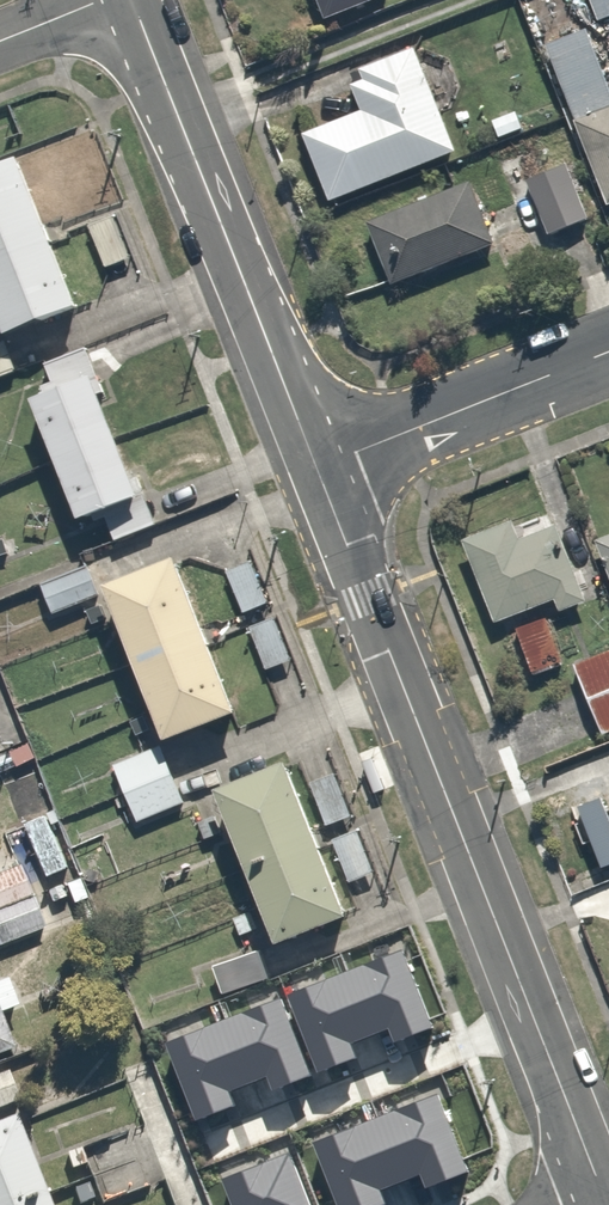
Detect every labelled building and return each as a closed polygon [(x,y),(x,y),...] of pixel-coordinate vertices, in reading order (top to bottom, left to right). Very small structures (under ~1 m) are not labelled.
[(333,21),(386,0),(324,0),(333,21)] [(601,25),(608,22),(608,0),(592,0),(601,25)] [(557,48),(608,191),(608,75),(596,35),(557,48)] [(421,45),(354,75),(370,111),(305,140),(335,208),(468,149),(421,45)] [(563,153),(530,167),(558,233),(591,220),(563,153)] [(0,177),(0,304),(12,338),(86,310),(33,165),(0,177)] [(477,183),(380,224),(408,291),(506,250),(477,183)] [(147,503),(96,346),(51,360),(59,383),(44,388),(87,523),(147,503)] [(0,352),(0,383),(19,376),(9,348),(0,352)] [(551,513),(471,541),(498,619),(578,591),(551,513)] [(171,557),(101,586),(161,740),(234,712),(171,557)] [(242,612),(266,602),(249,560),(225,570),(242,612)] [(88,566),(41,584),(52,613),(98,595),(88,566)] [(552,615),(519,627),(536,673),(569,661),(552,615)] [(274,618),(248,628),(265,670),(291,659),(274,618)] [(583,673),(605,733),(608,732),(608,664),(583,673)] [(56,797),(31,737),(1,749),(27,810),(56,797)] [(159,745),(111,766),(136,822),(183,801),(159,745)] [(272,944),(344,914),(282,763),(212,792),(272,944)] [(333,773),(308,783),(325,824),(350,814),(333,773)] [(55,810),(30,821),(53,876),(78,866),(55,810)] [(372,872),(356,831),(331,841),(347,882),(372,872)] [(0,879),(0,938),(3,947),(46,933),(26,871),(0,879)] [(401,950),(348,972),(373,1035),(389,1030),(394,1043),(432,1028),(401,950)] [(348,972),(287,996),(318,1074),(357,1059),(351,1044),(373,1035),(348,972)] [(278,997),(225,1019),(250,1082),(266,1077),(271,1090),(309,1075),(278,997)] [(18,1048),(0,1009),(0,1056),(18,1048)] [(225,1019),(165,1043),(195,1121),(234,1106),(228,1091),(250,1082),(225,1019)] [(436,1095),(374,1119),(400,1182),(419,1174),(425,1189),(468,1172),(436,1095)] [(0,1121),(0,1204),(61,1204),(24,1112),(0,1121)] [(311,1143),(336,1204),(384,1204),(386,1204),(380,1189),(400,1182),(374,1119),(311,1143)] [(219,1179),(230,1204),(308,1204),(287,1154),(219,1179)]
